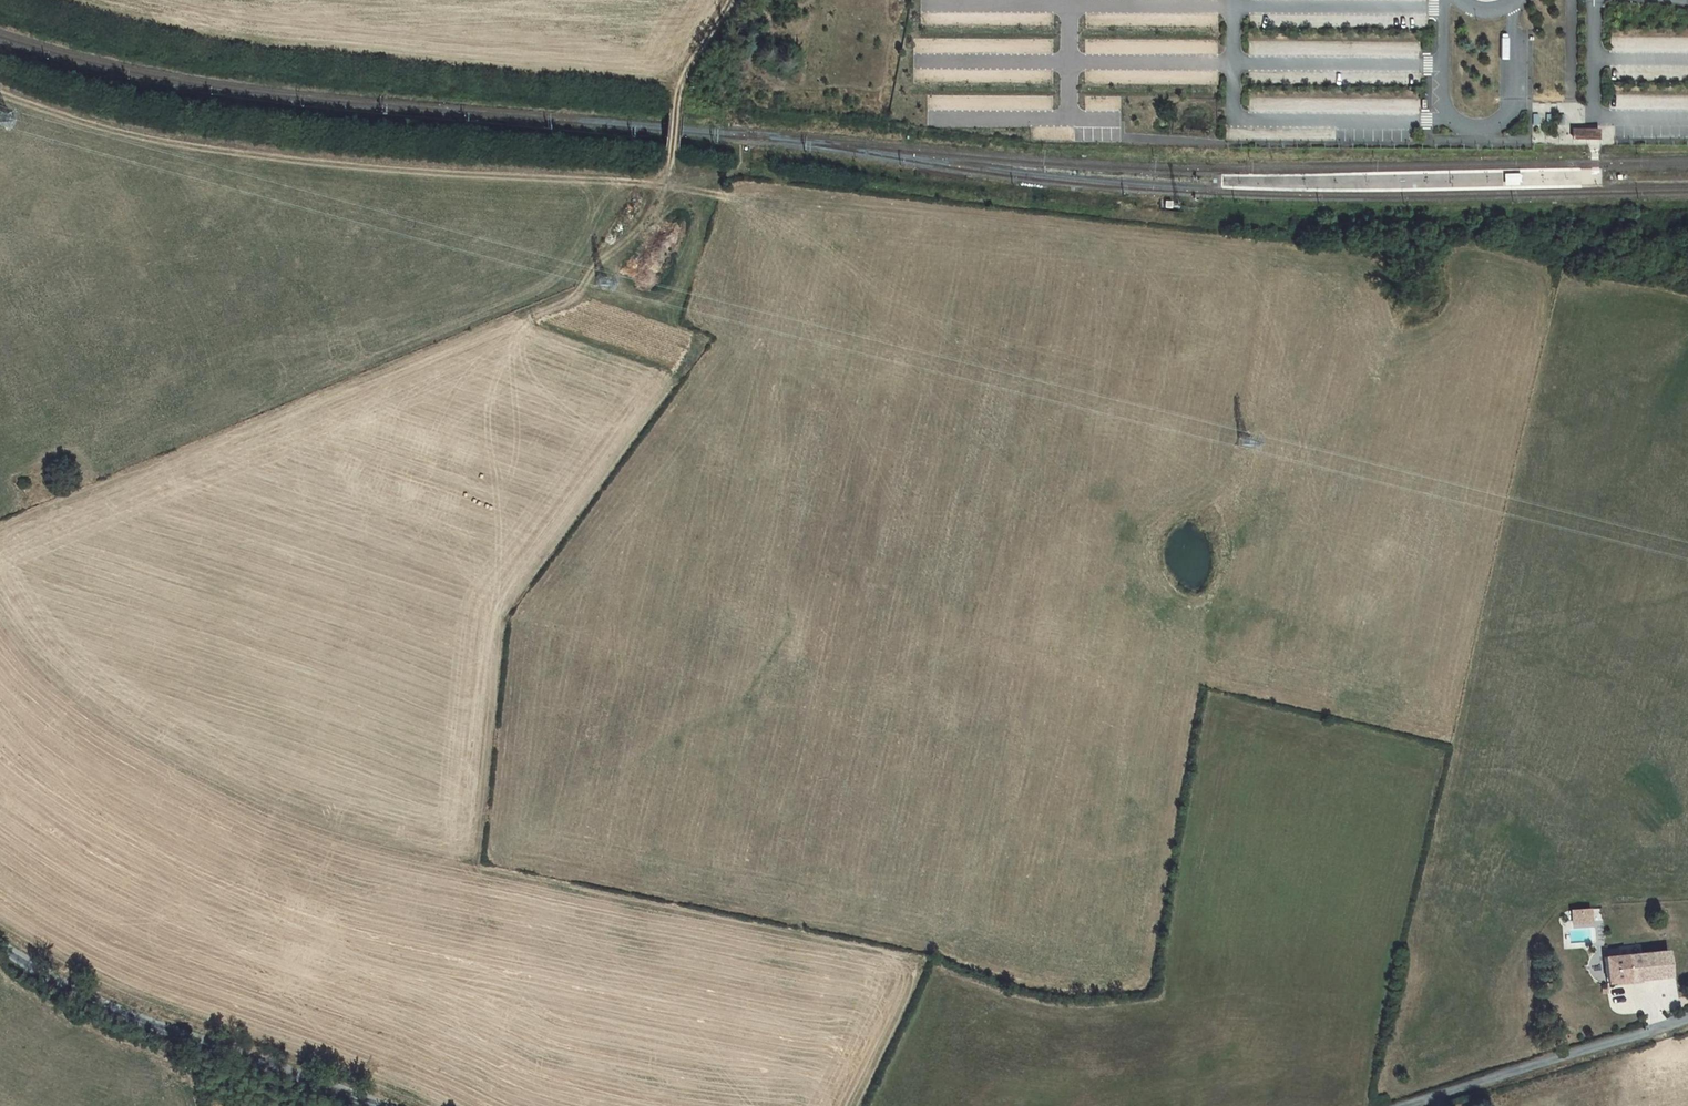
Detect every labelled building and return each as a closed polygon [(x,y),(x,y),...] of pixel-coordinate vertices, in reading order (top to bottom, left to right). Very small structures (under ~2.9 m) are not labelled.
[(1053,99),(1034,98),(1034,109),(1053,109),(1053,99)] [(1598,128),(1571,128),(1570,139),(1598,140),(1598,128)] [(1520,173),(1505,173),(1506,185),(1521,185),(1520,173)] [(1588,907),(1568,907),(1569,922),(1589,921),(1588,907)] [(1616,955),(1604,956),(1607,982),(1670,976),(1667,950),(1616,955)]
